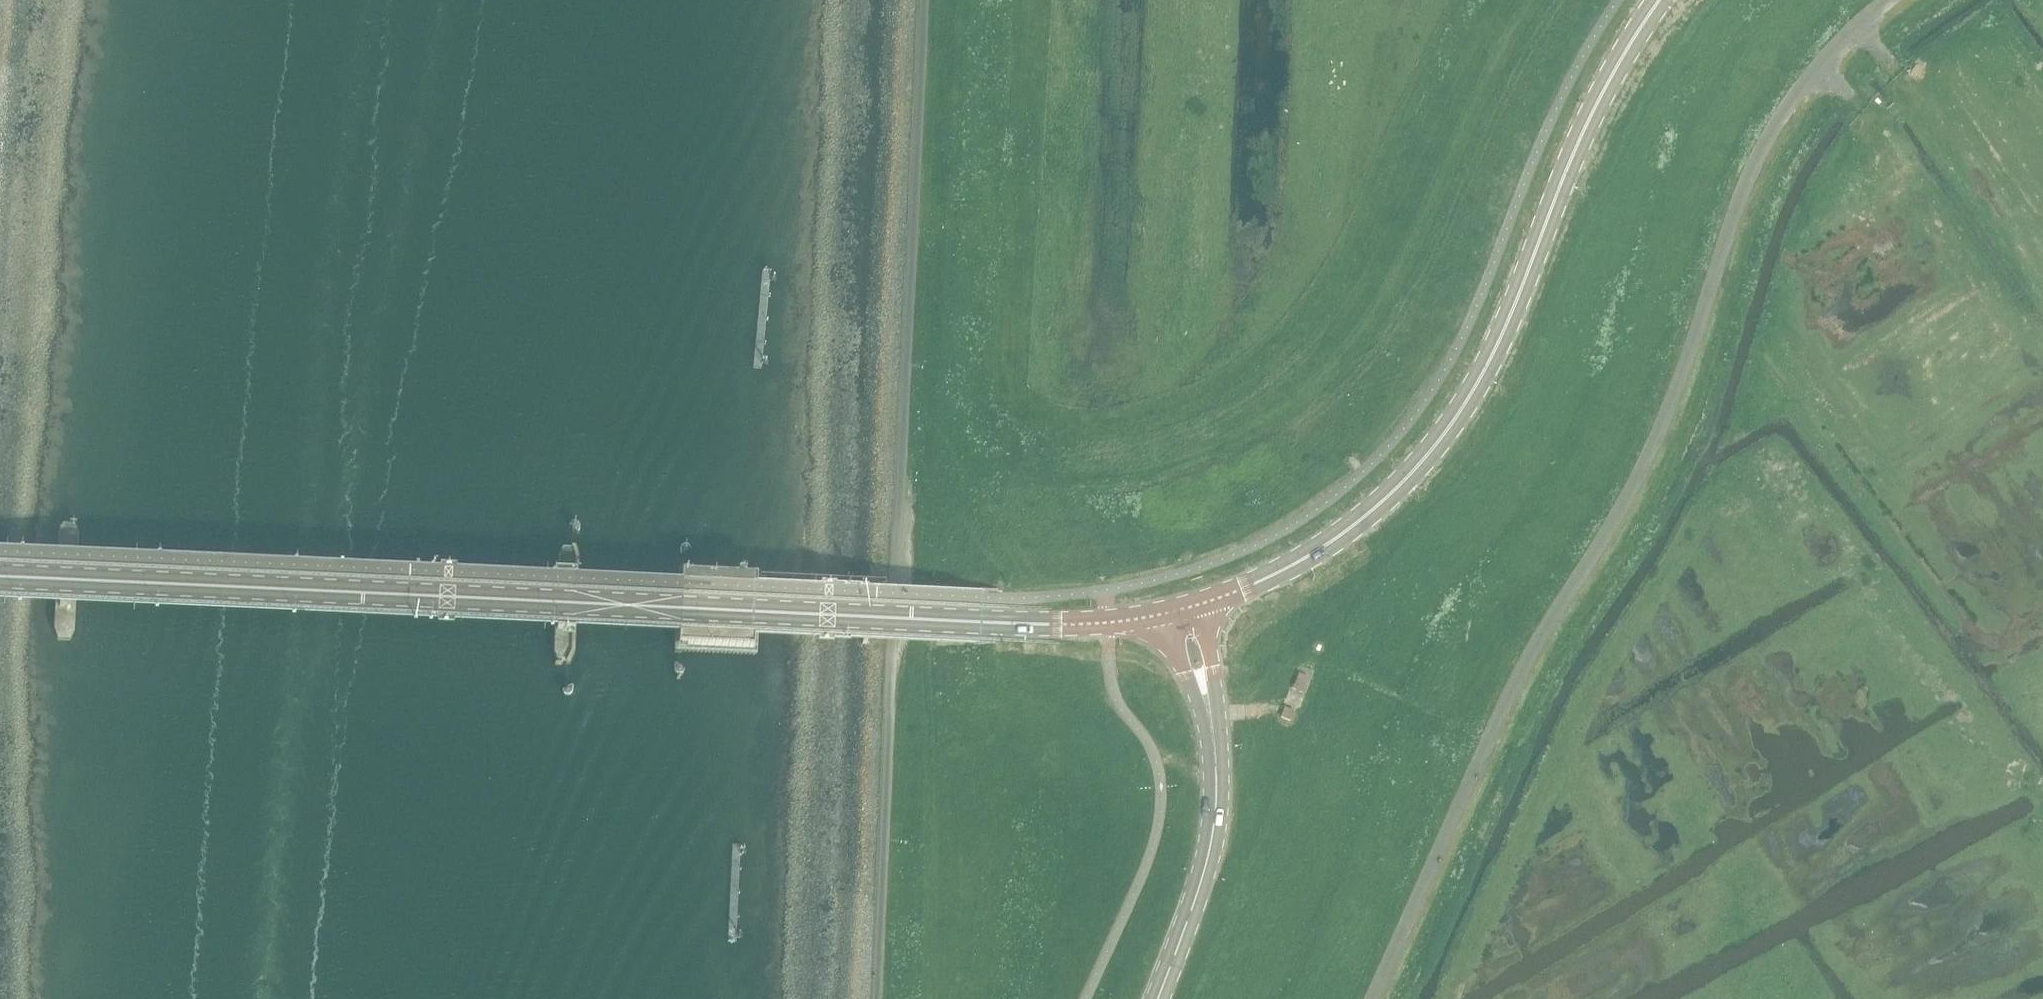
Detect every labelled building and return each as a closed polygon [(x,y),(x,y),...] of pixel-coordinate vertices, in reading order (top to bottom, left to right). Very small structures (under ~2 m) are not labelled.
[(1299,674),(1292,690),(1301,694),(1308,678),(1299,674)] [(1291,694),(1287,709),(1299,712),(1303,697),(1291,694)] [(1285,709),(1281,718),(1289,721),(1293,712),(1285,709)]
